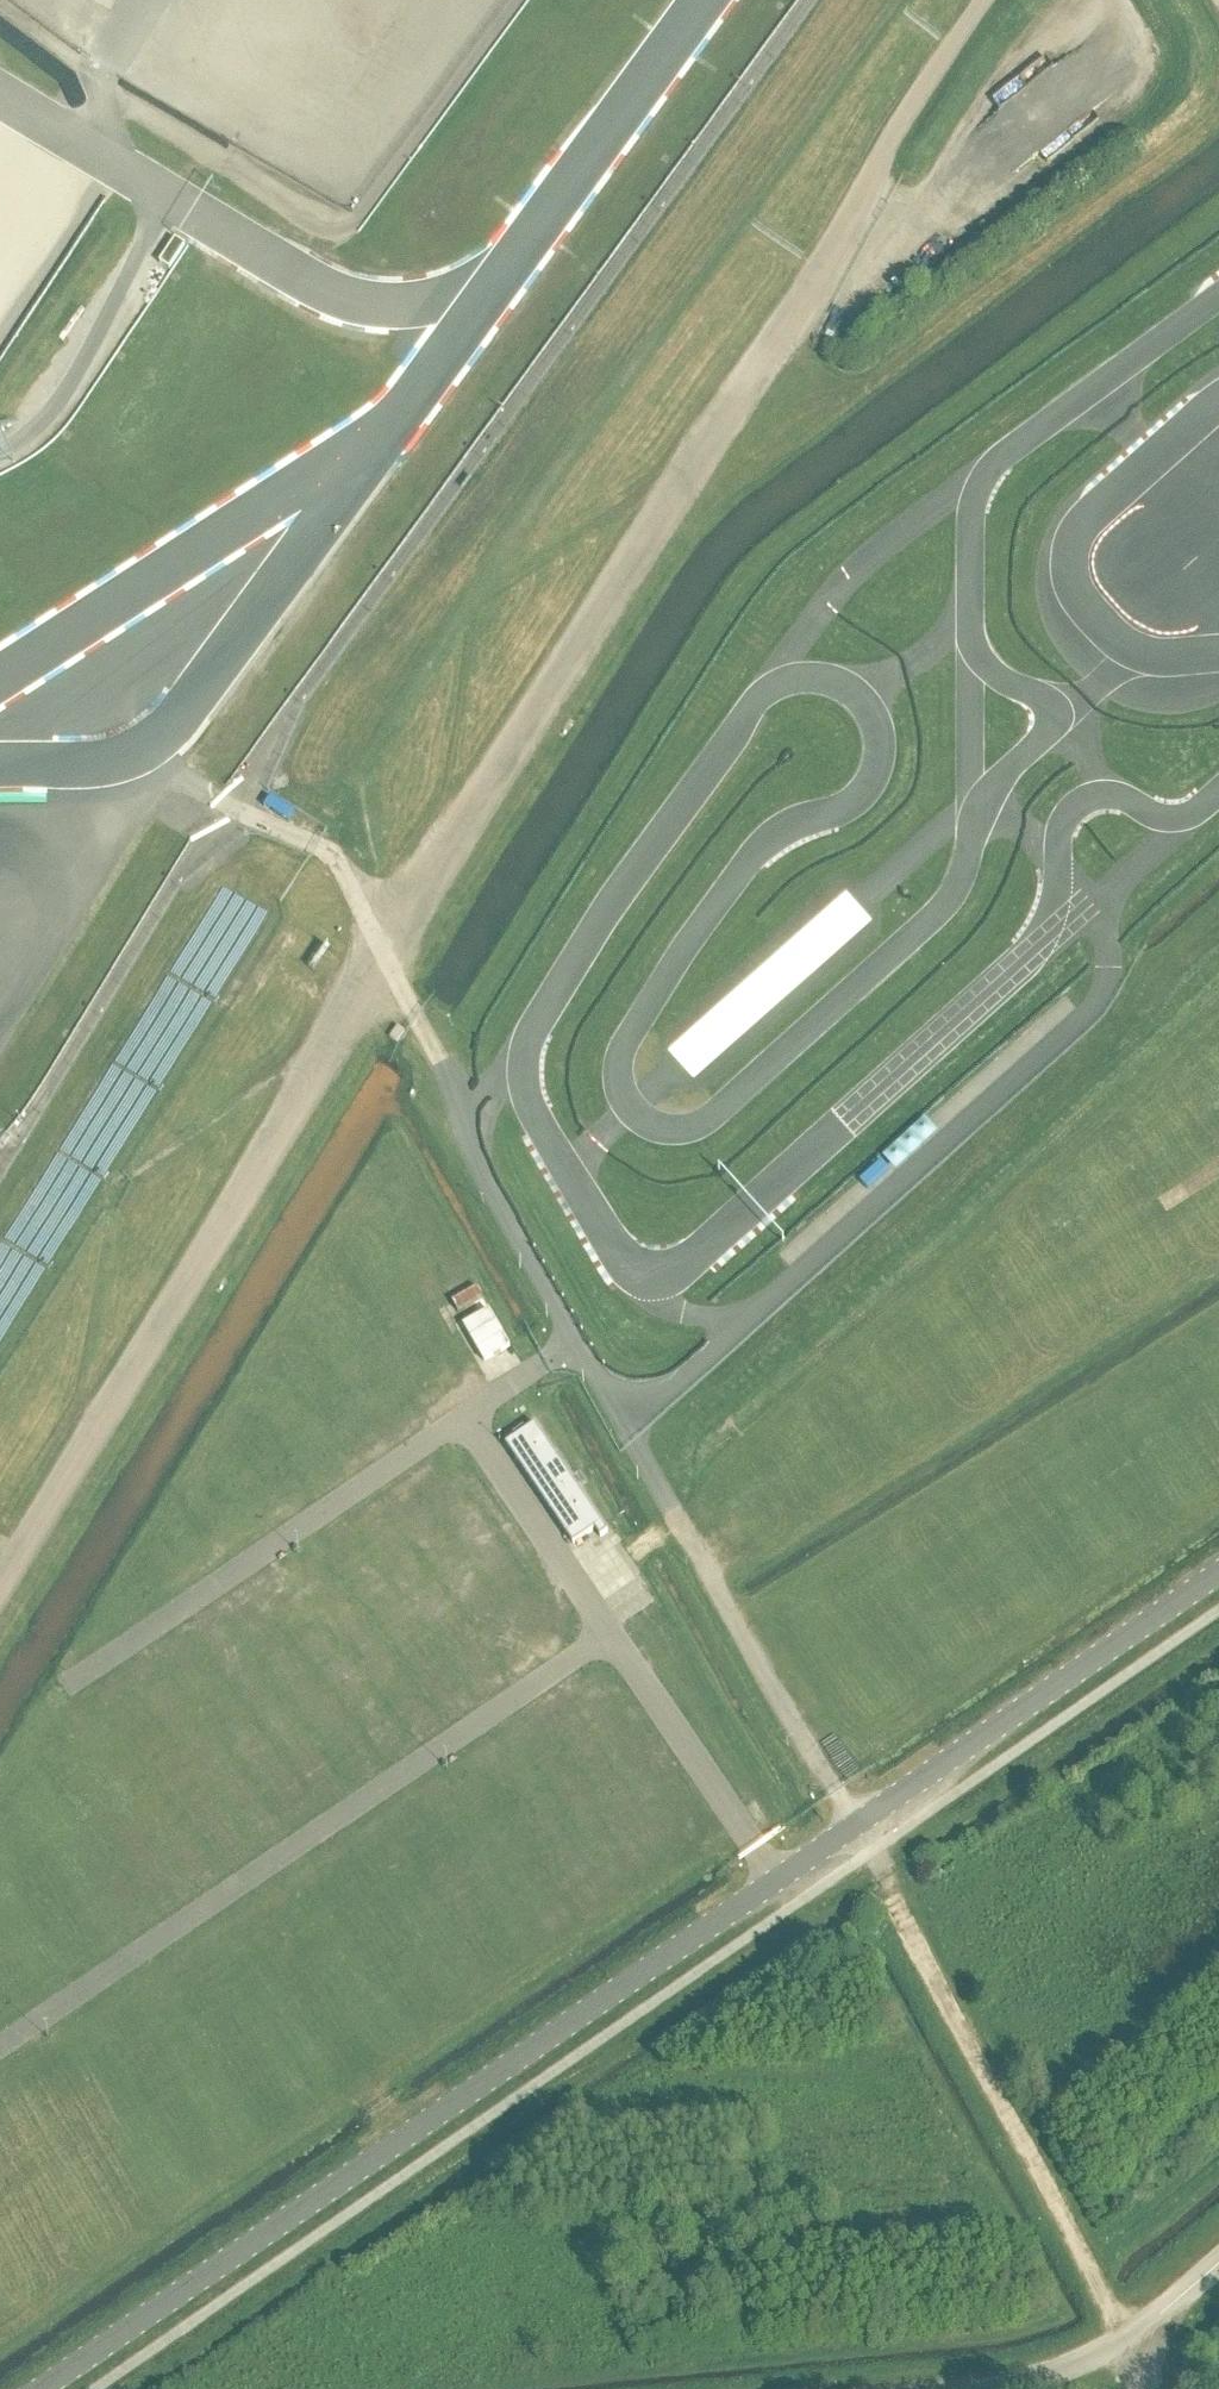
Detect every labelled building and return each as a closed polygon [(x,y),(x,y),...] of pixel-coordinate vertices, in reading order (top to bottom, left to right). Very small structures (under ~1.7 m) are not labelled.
[(535,1426),(505,1446),(573,1546),(603,1526),(535,1426)] [(581,1482),(597,1475),(586,1449),(570,1456),(581,1482)]
